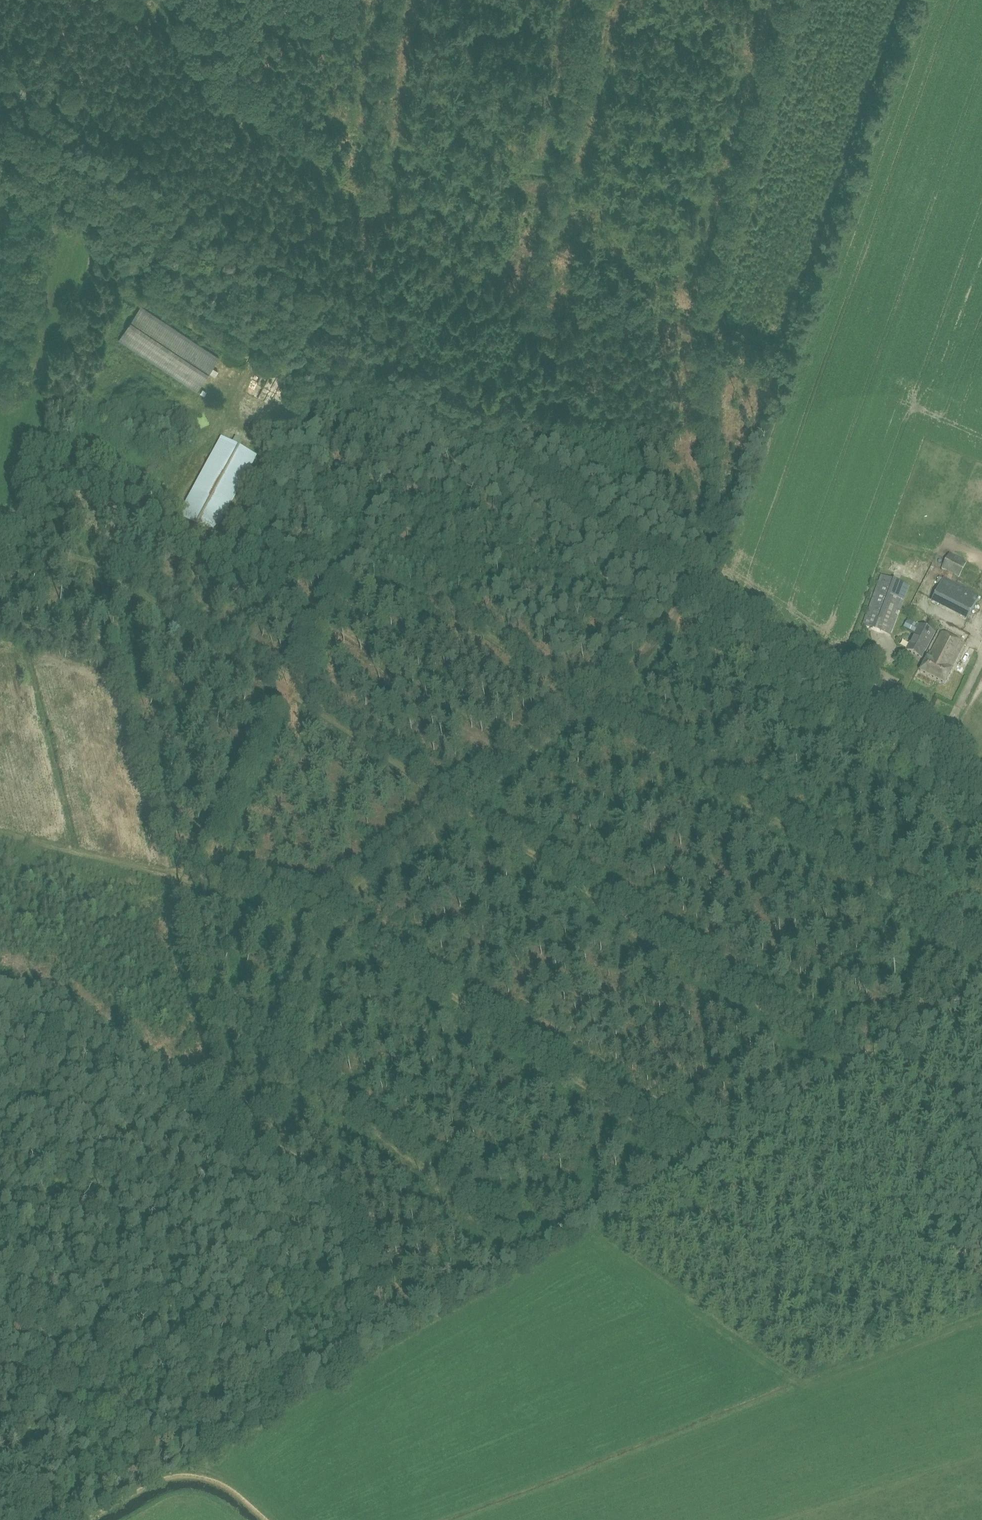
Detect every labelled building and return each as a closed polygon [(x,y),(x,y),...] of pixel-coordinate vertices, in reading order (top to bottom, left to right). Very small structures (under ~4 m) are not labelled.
[(197,390),(219,357),(173,326),(141,305),(134,315),(124,308),(113,321),(125,329),(119,338),(155,363),(197,390)] [(210,542),(257,456),(237,446),(241,439),(235,436),(232,443),(222,437),(178,516),(189,522),(186,529),(210,542)] [(949,554),(942,569),(959,577),(966,562),(949,554)] [(881,575),(862,625),(871,628),(869,635),(878,639),(881,632),(890,635),(909,585),(881,575)] [(923,656),(925,657),(928,651),(925,649),(934,632),(919,625),(906,650),(922,658),(923,656)] [(931,652),(928,651),(925,657),(927,658),(920,671),(946,684),(952,670),(965,644),(941,632),(931,652)]
